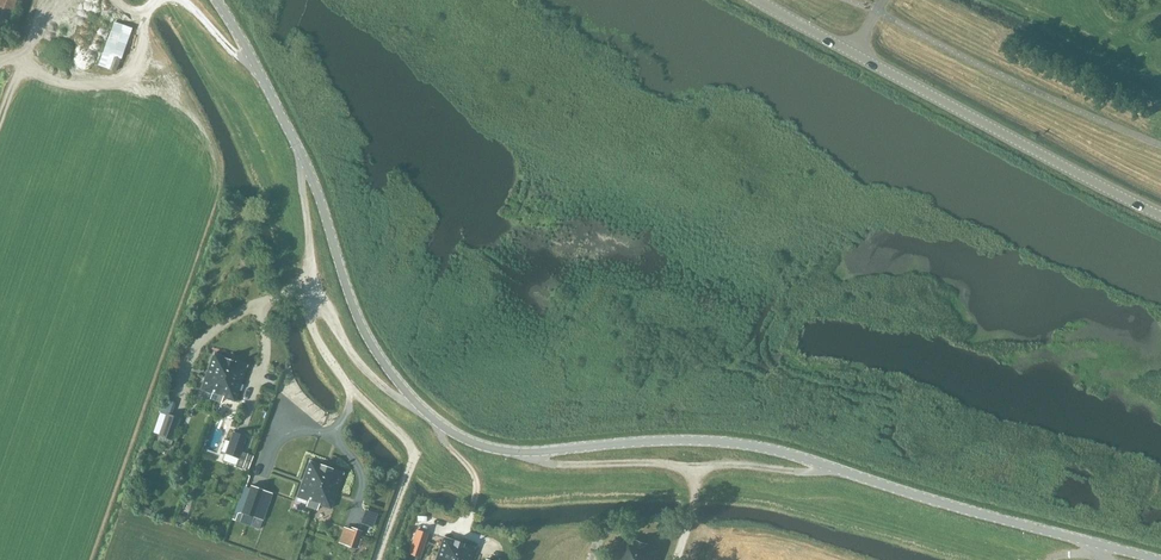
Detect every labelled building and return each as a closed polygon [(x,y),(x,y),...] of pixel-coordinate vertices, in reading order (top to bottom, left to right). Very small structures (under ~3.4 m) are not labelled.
[(98,65),(116,71),(132,28),(114,22),(98,65)] [(219,391),(234,350),(217,344),(216,345),(204,380),(215,384),(213,390),(219,391)] [(251,356),(234,350),(219,391),(224,393),(226,388),(238,392),(250,357),(251,356)] [(177,429),(180,419),(166,415),(159,435),(168,438),(172,427),(177,429)] [(246,437),(233,433),(230,439),(235,441),(230,455),(239,458),(246,437)] [(312,508),(326,467),(309,460),(309,462),(297,497),(308,501),(306,506),(312,508)] [(344,473),(326,467),(312,508),(317,510),(319,505),(330,509),(343,474),(344,473)] [(242,513),(255,517),(265,490),(251,486),(242,513)] [(352,527),(346,545),(356,548),(362,531),(352,527)] [(416,530),(409,553),(420,557),(428,534),(416,530)] [(660,548),(625,535),(616,559),(656,559),(660,548)] [(475,548),(443,537),(435,559),(471,559),(475,548)]
